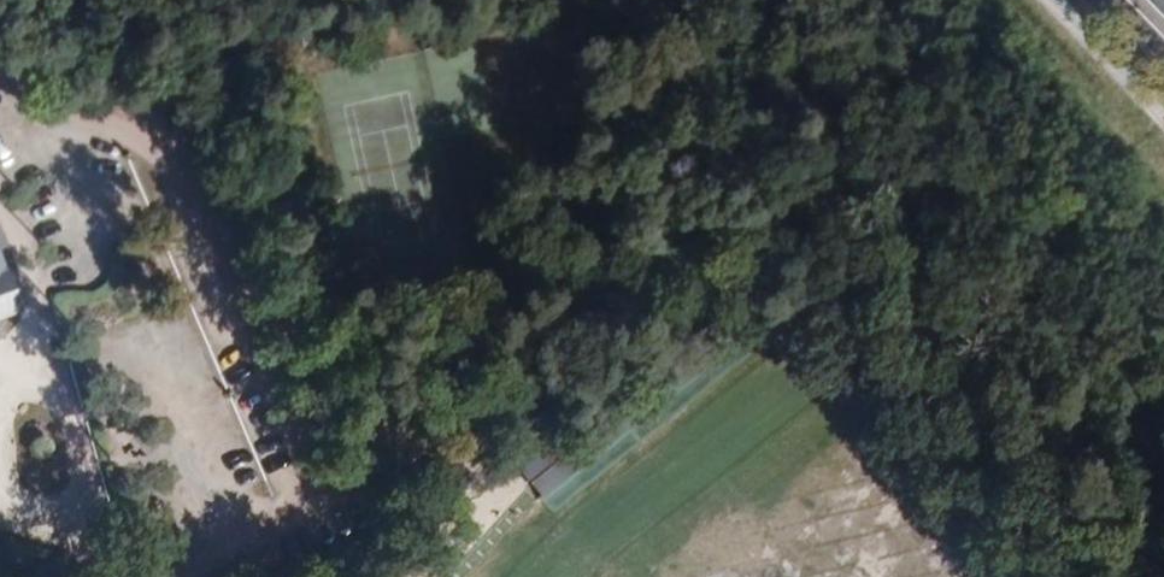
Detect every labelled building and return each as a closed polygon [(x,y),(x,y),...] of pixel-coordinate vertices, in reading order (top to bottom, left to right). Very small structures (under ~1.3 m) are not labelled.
[(545,494),(562,468),(524,444),(508,470),(545,494)]
